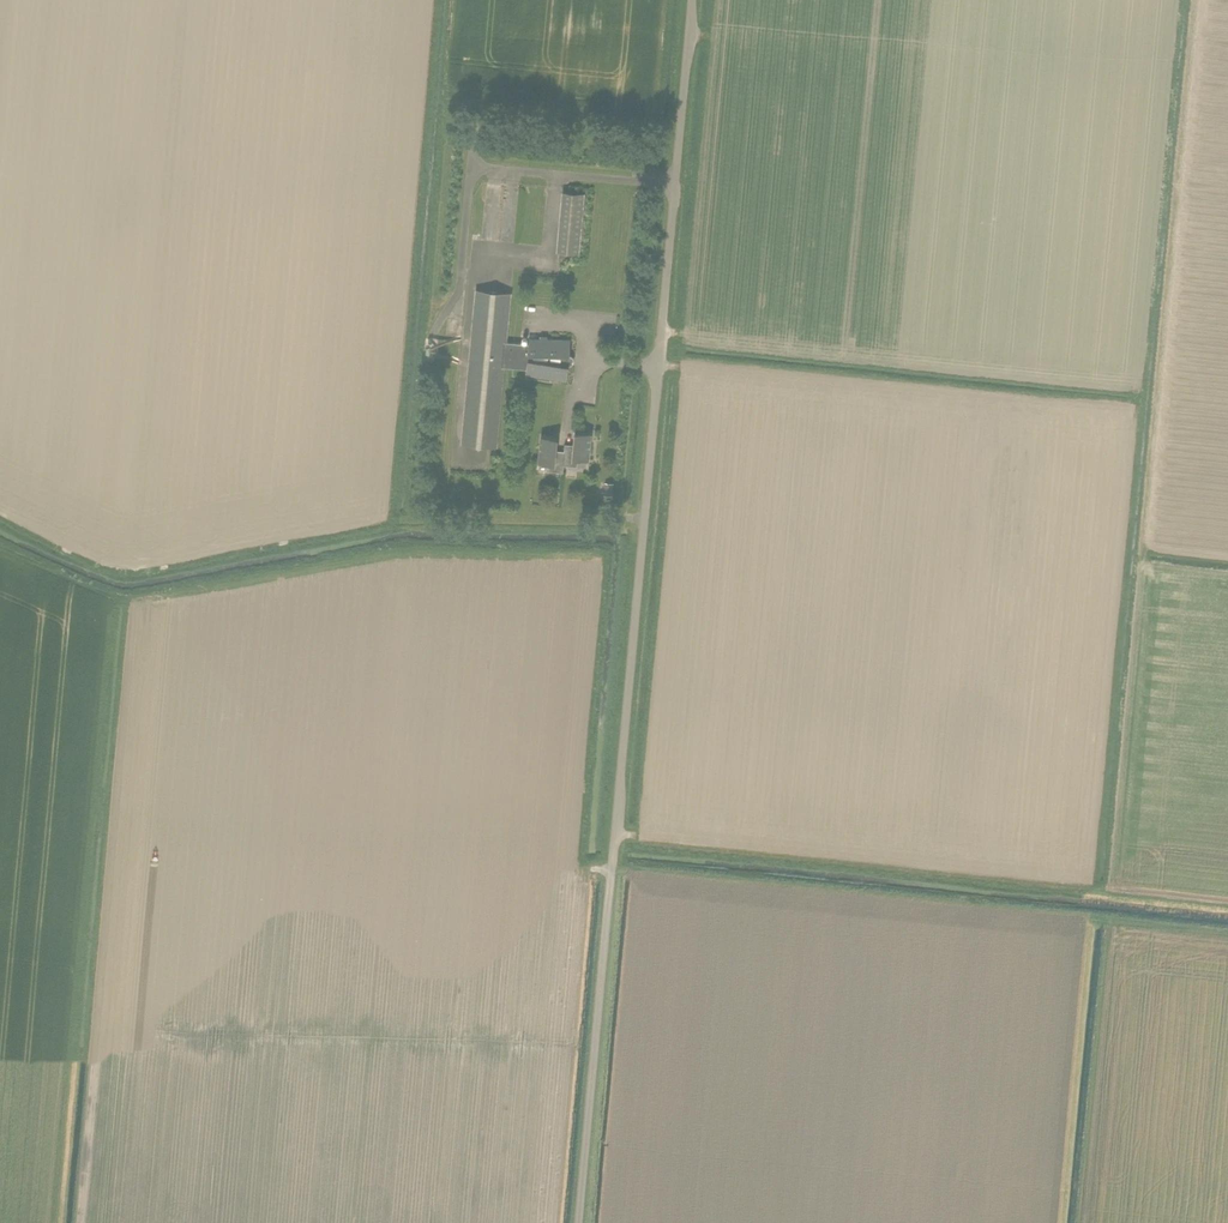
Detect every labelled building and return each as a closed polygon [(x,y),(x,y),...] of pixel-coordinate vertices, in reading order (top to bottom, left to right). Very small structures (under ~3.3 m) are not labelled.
[(486,185),(486,200),(505,200),(505,185),(486,185)] [(562,190),(557,251),(560,251),(580,253),(585,192),(563,190),(562,190)] [(475,288),(463,411),(461,444),(496,446),(503,365),(525,367),(525,372),(566,379),(568,363),(566,363),(567,353),(569,354),(570,338),(528,336),(528,342),(520,341),(505,340),(510,291),(475,288)] [(564,442),(563,452),(562,463),(563,463),(577,464),(577,456),(588,457),(591,432),(574,430),(573,443),(564,442)] [(562,470),(563,463),(562,463),(563,452),(555,451),(557,436),(540,434),(538,460),(549,461),(548,469),(562,470)] [(605,482),(604,494),(613,495),(614,483),(605,482)]
